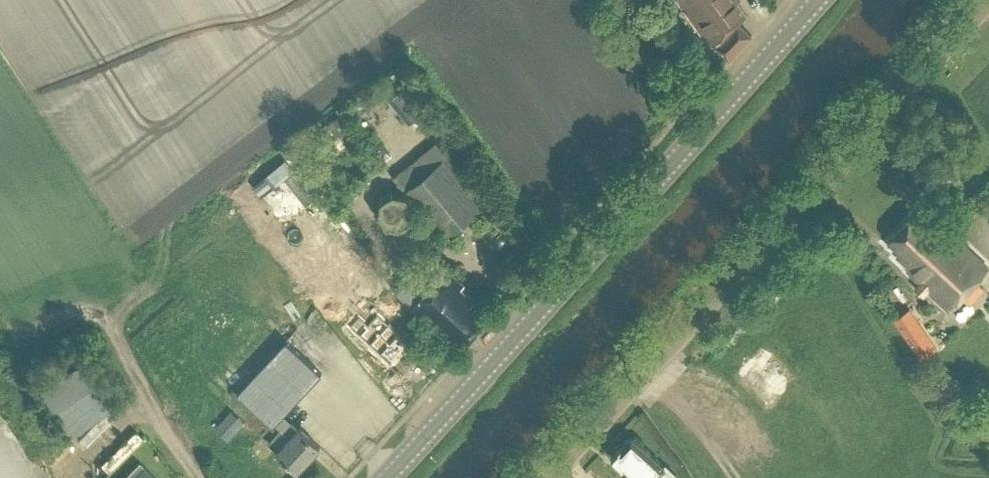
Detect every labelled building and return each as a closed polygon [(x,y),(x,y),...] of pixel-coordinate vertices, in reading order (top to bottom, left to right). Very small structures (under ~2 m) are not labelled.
[(737,19),(729,25),(711,0),(679,0),(711,46),(715,43),(730,57),(752,33),(737,19)] [(737,19),(747,13),(738,0),(711,0),(729,25),(737,19)] [(390,95),(410,119),(431,102),(410,78),(390,95)] [(446,236),(484,204),(444,156),(406,187),(446,236)] [(290,157),(250,181),(259,196),(288,178),(303,204),(314,198),(290,157)] [(414,204),(406,193),(394,191),(383,197),(380,211),(388,221),(401,224),(411,217),(414,204)] [(908,268),(912,271),(911,273),(950,308),(988,265),(946,226),(939,234),(914,211),(889,238),(901,249),(898,253),(911,264),(908,268)] [(465,283),(447,267),(439,276),(436,273),(427,282),(430,285),(425,291),(407,274),(394,289),(433,326),(439,319),(465,342),(487,319),(470,303),(474,299),(461,287),(465,283)] [(359,319),(350,329),(391,366),(410,346),(400,336),(401,335),(390,324),(388,326),(378,316),(368,327),(359,319)] [(923,357),(937,347),(918,321),(905,331),(923,357)] [(321,373),(322,372),(286,338),(285,340),(286,340),(239,391),(238,390),(236,391),(272,425),(273,424),(273,423),(274,421),(289,436),(276,450),(297,469),(320,445),(299,426),(297,428),(282,414),(283,413),(282,412),(320,372),(321,373)] [(68,435),(117,400),(86,356),(37,391),(68,435)] [(229,439),(234,432),(221,421),(216,427),(229,439)] [(632,435),(623,445),(622,444),(611,456),(625,469),(623,472),(629,477),(672,477),(676,473),(665,464),(664,465),(632,435)] [(122,477),(156,477),(139,461),(122,477)]
